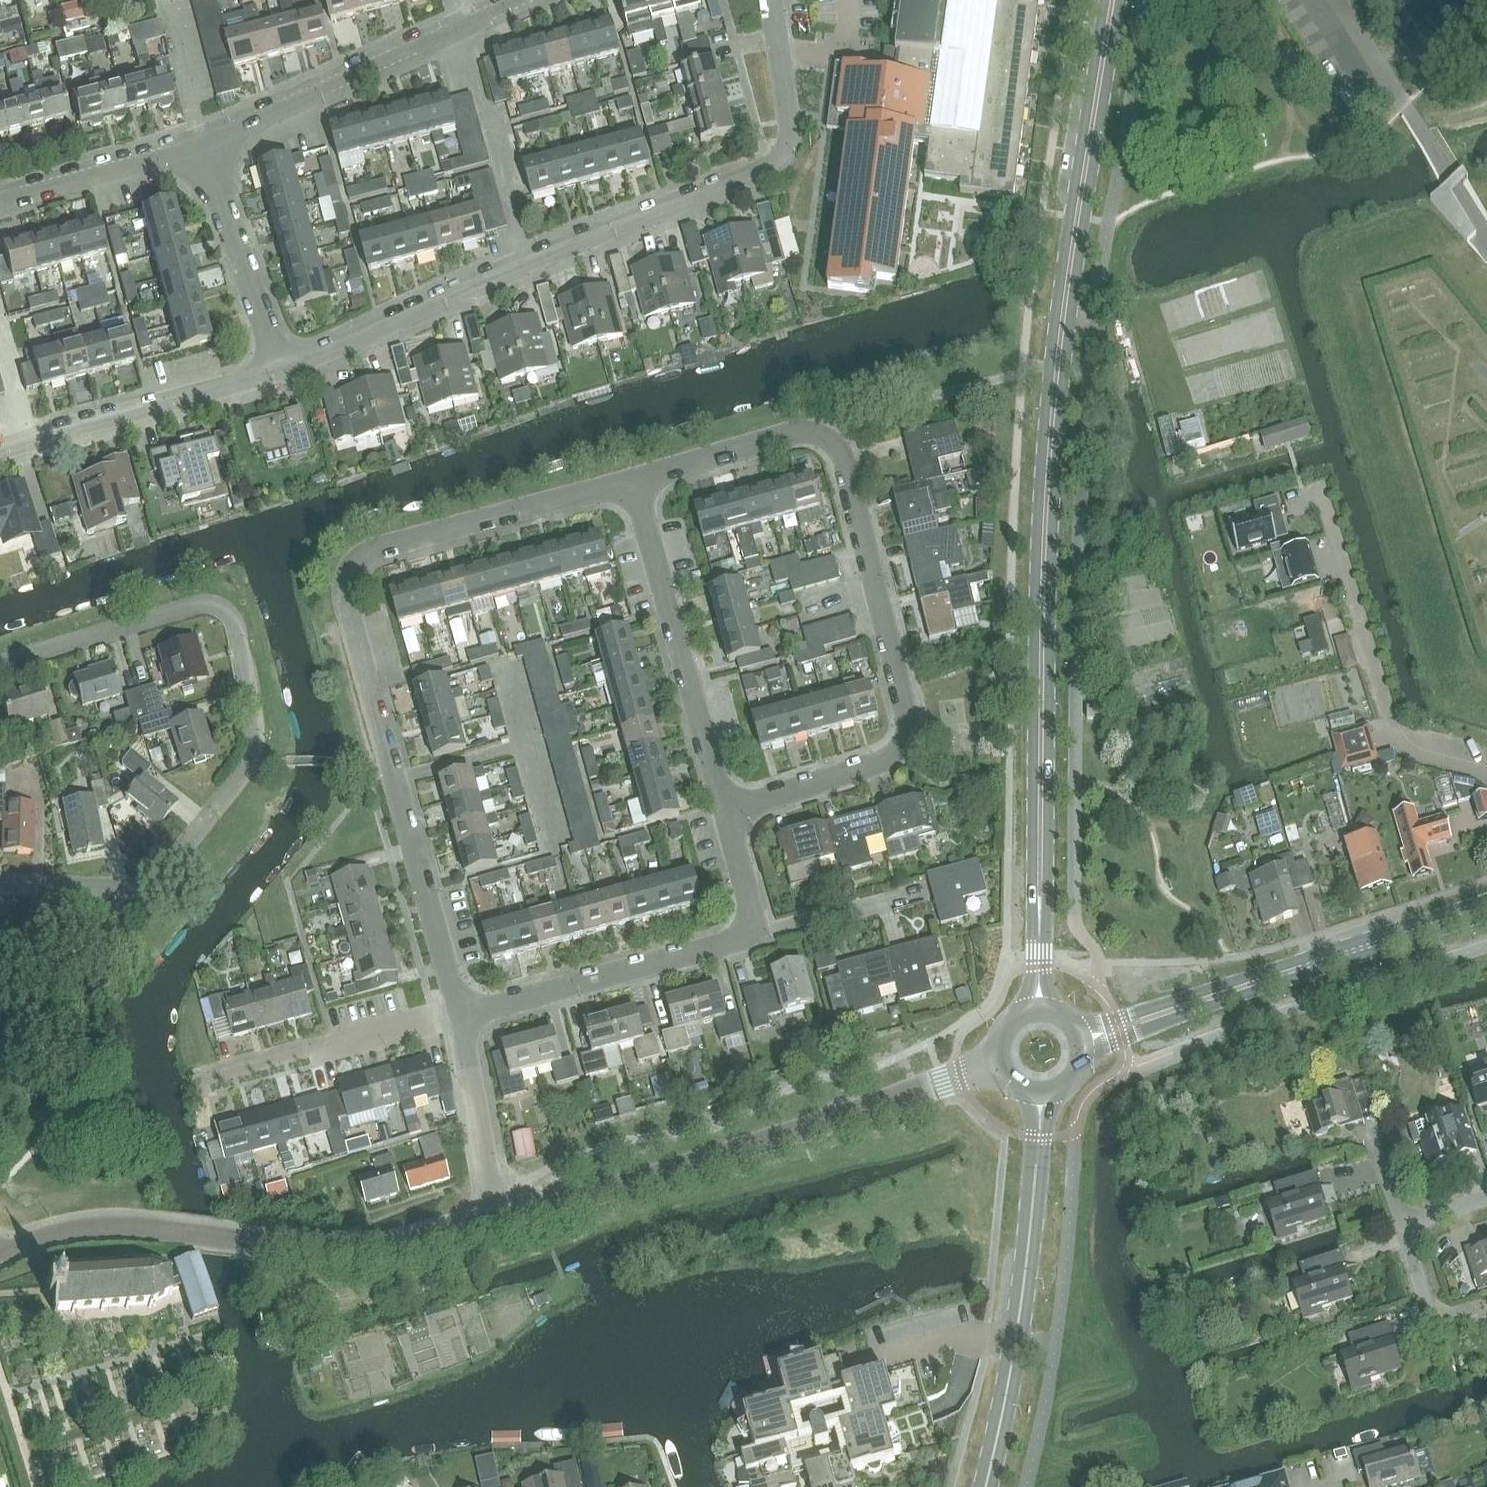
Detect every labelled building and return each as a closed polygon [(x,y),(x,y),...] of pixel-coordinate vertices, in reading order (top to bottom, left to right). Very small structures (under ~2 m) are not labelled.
[(193,4),(196,15),(219,9),(217,0),(207,0),(193,4)] [(280,1),(283,10),(294,7),(292,0),(283,0),(280,1)] [(355,15),(351,0),(325,0),(331,22),(355,15)] [(376,0),(351,0),(355,15),(378,9),(376,0)] [(402,3),(401,0),(376,0),(378,9),(402,3)] [(655,33),(646,0),(620,0),(630,40),(655,33)] [(676,16),(672,0),(646,0),(655,33),(655,35),(665,32),(662,20),(676,16)] [(711,50),(707,38),(697,40),(694,29),(696,23),(690,17),(689,13),(700,10),(698,0),(672,0),(676,16),(683,44),(681,45),(684,57),(711,50)] [(1016,183),(1021,183),(1023,172),(1017,171),(1023,126),(1028,127),(1030,116),(1025,115),(1031,69),(1036,70),(1038,59),(1032,58),(1038,12),(1043,13),(1045,2),(1039,1),(1040,0),(1038,0),(903,0),(896,53),(901,54),(897,77),(877,75),(877,71),(836,65),(829,114),(839,116),(839,117),(851,119),(828,288),(870,294),(872,278),(896,282),(914,144),(930,146),(925,179),(962,184),(961,193),(1014,200),(1016,183)] [(82,19),(78,3),(59,8),(63,24),(82,19)] [(282,55),(273,24),(262,27),(260,19),(262,18),(259,6),(245,10),(259,61),(282,55)] [(15,7),(8,9),(11,20),(18,18),(15,7)] [(219,9),(196,15),(199,27),(222,21),(219,9)] [(235,68),(259,61),(245,10),(233,13),(238,34),(227,37),(229,45),(232,56),(235,68)] [(297,18),(305,49),(329,42),(320,12),(297,18)] [(282,55),(305,49),(297,18),(273,24),(282,55)] [(222,21),(199,27),(202,39),(226,33),(222,21)] [(139,70),(149,105),(172,98),(165,73),(153,76),(144,44),(157,40),(152,23),(129,29),(139,70)] [(587,29),(596,61),(620,54),(611,23),(587,29)] [(118,44),(131,41),(128,29),(116,33),(118,44)] [(572,67),(596,61),(587,29),(564,35),(572,67)] [(226,33),(202,39),(205,51),(229,45),(227,37),(226,33)] [(549,73),(572,67),(564,35),(541,42),(549,73)] [(95,39),(83,42),(86,52),(97,49),(95,39)] [(86,52),(83,42),(73,45),(71,40),(55,45),(59,59),(58,59),(59,63),(75,58),(74,56),(86,52)] [(526,79),(549,73),(541,42),(517,48),(526,79)] [(229,45),(205,51),(208,63),(232,56),(229,45)] [(37,46),(25,49),(27,58),(39,55),(37,46)] [(503,86),(526,79),(517,48),(494,54),(495,57),(484,61),(495,105),(508,102),(503,86)] [(25,49),(8,54),(10,62),(27,58),(25,49)] [(688,95),(723,86),(716,61),(714,62),(711,50),(684,57),(687,69),(682,71),(685,85),(673,90),(675,99),(688,95)] [(633,79),(647,75),(640,51),(627,55),(633,79)] [(677,55),(673,61),(674,66),(685,64),(682,54),(677,55)] [(232,56),(208,63),(211,74),(235,68),(232,56)] [(235,68),(211,74),(214,86),(238,80),(235,68)] [(103,117),(93,81),(91,70),(77,74),(79,85),(70,87),(72,97),(79,123),(103,117)] [(149,105),(139,70),(118,75),(120,85),(119,85),(126,110),(149,105)] [(31,75),(37,98),(44,124),(68,117),(60,91),(57,78),(43,82),(41,72),(31,75)] [(126,110),(119,85),(108,88),(105,78),(93,81),(103,117),(126,110)] [(44,124),(37,98),(26,101),(20,80),(9,83),(15,104),(21,130),(44,124)] [(214,86),(217,98),(241,91),(238,80),(214,86)] [(606,81),(601,82),(603,90),(605,97),(615,94),(629,91),(626,80),(612,84),(607,85),(606,81)] [(695,119),(729,110),(723,86),(688,95),(695,119)] [(595,93),(580,97),(583,107),(597,103),(597,100),(605,97),(603,90),(595,93)] [(449,100),(456,129),(464,159),(467,170),(490,164),(471,94),(449,100)] [(456,129),(449,100),(447,96),(424,103),(433,135),(432,135),(435,146),(445,144),(443,132),(456,129)] [(647,96),(639,98),(641,108),(649,106),(647,96)] [(580,97),(566,101),(569,111),(583,107),(580,97)] [(620,112),(634,107),(631,98),(617,102),(620,112)] [(533,105),(536,116),(550,112),(548,101),(533,105)] [(432,135),(433,135),(424,103),(401,109),(410,141),(432,135)] [(597,103),(583,107),(586,118),(600,114),(597,103)] [(21,130),(15,104),(0,108),(0,135),(21,130)] [(522,119),(536,116),(533,105),(519,109),(522,119)] [(646,127),(654,125),(649,106),(641,108),(646,127)] [(583,107),(569,111),(572,121),(586,118),(583,107)] [(386,147),(410,141),(401,109),(378,115),(386,147)] [(729,110),(695,119),(647,132),(655,158),(673,153),(669,137),(698,130),(701,144),(736,134),(729,110)] [(363,153),(386,147),(378,115),(354,121),(363,153)] [(538,123),(541,134),(555,130),(552,120),(538,123)] [(339,160),(363,153),(354,121),(330,128),(339,160)] [(527,138),(541,134),(538,123),(524,127),(527,138)] [(617,140),(625,172),(649,166),(641,134),(617,140)] [(602,178),(625,172),(617,140),(594,147),(602,178)] [(446,146),(437,148),(440,159),(449,156),(446,146)] [(579,184),(602,178),(594,147),(571,153),(579,184)] [(556,191),(579,184),(571,153),(548,159),(556,191)] [(301,157),(291,160),(291,159),(259,167),(266,191),(297,183),(294,169),(303,167),(301,157)] [(323,175),(334,173),(330,158),(320,161),(323,175)] [(443,176),(467,170),(464,159),(450,163),(449,161),(440,164),(443,176)] [(532,197),(556,191),(548,159),(523,166),(532,197)] [(432,171),(419,175),(421,186),(435,182),(432,171)] [(474,195),(485,235),(507,228),(492,171),(469,177),(472,188),(474,195)] [(334,173),(323,175),(327,190),(338,187),(334,173)] [(1459,234),(1470,226),(1450,194),(1466,181),(1462,173),(1430,200),(1459,234)] [(407,190),(421,186),(419,175),(404,179),(407,190)] [(458,192),(472,188),(469,177),(455,181),(458,192)] [(385,180),(371,184),(374,195),(387,191),(385,180)] [(421,186),(424,197),(448,190),(446,182),(436,185),(435,182),(421,186)] [(272,214),(304,206),(297,183),(266,191),(272,214)] [(350,201),(374,195),(371,184),(347,191),(350,201)] [(409,201),(424,197),(421,186),(407,190),(398,192),(400,201),(409,199),(409,201)] [(486,240),(485,235),(474,195),(464,198),(467,211),(454,215),(463,246),(486,240)] [(376,202),(379,213),(393,209),(390,198),(376,202)] [(148,234),(179,225),(173,201),(141,210),(148,234)] [(364,217),(379,213),(376,202),(362,206),(364,217)] [(343,205),(332,208),(336,222),(346,219),(343,205)] [(463,246),(454,215),(452,205),(441,208),(443,217),(431,221),(439,252),(463,246)] [(278,237),(310,229),(304,206),(272,214),(278,237)] [(772,266),(785,262),(770,206),(758,209),(762,223),(754,225),(729,232),(743,282),(752,280),(755,291),(774,286),(772,266)] [(346,219),(336,222),(340,236),(350,234),(346,219)] [(416,258),(439,252),(431,221),(408,227),(416,258)] [(73,228),(81,260),(105,253),(97,222),(73,228)] [(154,257),(186,248),(179,225),(148,234),(154,257)] [(689,255),(701,252),(693,225),(682,229),(689,255)] [(1477,234),(1470,226),(1459,234),(1467,243),(1477,234)] [(118,227),(108,230),(111,243),(122,241),(118,227)] [(393,265),(416,258),(408,227),(384,233),(393,265)] [(58,266),(81,260),(73,228),(50,235),(58,266)] [(284,260),(316,252),(310,229),(278,237),(284,260)] [(729,232),(704,239),(720,297),(731,294),(729,286),(743,282),(729,232)] [(369,271),(393,265),(384,233),(360,240),(369,271)] [(35,272),(58,266),(50,235),(27,241),(35,272)] [(11,279),(35,272),(27,241),(3,247),(11,279)] [(122,241),(111,243),(117,267),(128,265),(122,241)] [(160,280),(192,271),(186,248),(154,257),(160,280)] [(348,268),(359,265),(355,251),(345,253),(348,268)] [(291,284),(322,275),(316,252),(284,260),(291,284)] [(701,252),(689,255),(692,267),(704,264),(704,262),(701,252)] [(657,262),(670,311),(671,313),(696,306),(682,255),(657,262)] [(617,285),(627,282),(620,257),(610,260),(617,285)] [(627,282),(617,285),(620,297),(630,294),(630,293),(638,291),(646,320),(671,313),(670,311),(657,262),(632,269),(635,281),(627,283),(627,282)] [(359,265),(348,268),(352,282),(363,279),(359,265)] [(166,303),(198,294),(192,271),(160,280),(166,303)] [(130,273),(120,276),(124,290),(135,287),(130,273)] [(322,275),(291,284),(297,308),(329,299),(328,298),(336,296),(332,283),(334,282),(332,273),(322,275)] [(103,284),(89,288),(92,298),(106,294),(103,284)] [(584,293),(598,342),(623,336),(610,286),(584,293)] [(135,287),(124,290),(128,305),(139,302),(135,287)] [(544,316),(555,313),(548,287),(537,290),(544,316)] [(78,302),(92,298),(89,288),(75,292),(78,302)] [(42,297),(44,307),(59,303),(56,293),(42,297)] [(584,293),(559,299),(573,349),(598,342),(584,293)] [(92,298),(94,309),(109,305),(106,294),(92,298)] [(173,326),(204,318),(198,294),(166,303),(173,326)] [(365,294),(353,297),(356,308),(368,305),(365,294)] [(31,311),(44,307),(42,297),(28,301),(31,311)] [(80,313),(94,309),(92,298),(78,302),(80,313)] [(46,315),(49,325),(64,321),(61,311),(46,315)] [(555,313),(544,316),(547,327),(558,324),(555,313)] [(46,315),(33,319),(35,329),(49,325),(46,315)] [(537,316),(512,323),(527,377),(558,368),(550,337),(543,339),(537,316)] [(204,318),(173,326),(179,350),(211,341),(204,318)] [(473,348),(484,345),(476,318),(465,321),(473,348)] [(143,319),(132,322),(136,336),(147,333),(143,319)] [(512,323),(487,330),(501,384),(527,377),(512,323)] [(76,332),(53,338),(56,350),(64,381),(87,375),(79,344),(76,332)] [(102,338),(110,369),(135,362),(126,332),(102,338)] [(147,333),(136,336),(140,351),(150,348),(147,333)] [(727,334),(719,337),(722,345),(730,343),(727,334)] [(102,338),(79,344),(87,375),(110,369),(102,338)] [(439,354),(453,405),(478,398),(464,347),(439,354)] [(413,385),(410,373),(403,348),(391,351),(402,388),(413,385)] [(56,350),(33,356),(33,359),(39,381),(41,387),(64,381),(56,350)] [(410,373),(413,385),(420,383),(428,412),(453,405),(439,354),(414,360),(417,372),(410,373)] [(39,381),(33,359),(18,362),(25,386),(39,381)] [(366,384),(379,434),(405,427),(392,377),(366,384)] [(379,434),(366,384),(335,392),(334,389),(322,393),(335,440),(353,435),(355,441),(379,434)] [(413,408),(406,410),(409,422),(417,420),(413,408)] [(314,457),(302,411),(251,424),(257,446),(261,445),(267,468),(292,461),(292,462),(314,457)] [(323,411),(315,413),(318,423),(325,422),(323,411)] [(1291,423),(1296,441),(1310,436),(1305,419),(1291,423)] [(1192,421),(1181,424),(1185,437),(1196,434),(1192,421)] [(456,424),(444,427),(447,437),(459,434),(456,424)] [(917,486),(941,480),(936,462),(961,455),(954,424),(904,436),(917,486)] [(221,432),(214,435),(221,462),(229,459),(221,432)] [(210,444),(207,433),(193,437),(195,448),(170,454),(168,448),(150,453),(155,472),(157,471),(162,495),(178,490),(182,504),(196,500),(198,506),(226,499),(223,487),(220,488),(214,462),(216,461),(211,444),(210,444)] [(87,534),(125,523),(121,507),(139,501),(126,456),(107,461),(109,469),(75,478),(86,515),(82,516),(87,534)] [(983,472),(972,475),(975,487),(986,484),(983,472)] [(323,475),(312,479),(314,485),(325,481),(323,475)] [(788,483),(797,514),(821,508),(812,476),(788,483)] [(905,541),(930,535),(925,516),(948,511),(941,480),(917,486),(893,491),(905,541)] [(236,483),(226,485),(228,492),(231,492),(237,490),(238,490),(236,483)] [(774,521),(797,514),(788,483),(765,489),(774,521)] [(2,541),(30,531),(41,562),(59,556),(48,524),(36,528),(24,490),(10,495),(8,489),(0,492),(0,534),(2,541)] [(761,524),(774,521),(765,489),(742,495),(751,527),(750,527),(753,539),(764,536),(761,524)] [(751,527),(742,495),(719,502),(727,533),(736,531),(745,562),(747,572),(762,569),(753,539),(750,527),(751,527)] [(1257,516),(1229,524),(1237,552),(1276,540),(1271,523),(1283,519),(1277,498),(1254,504),(1257,516)] [(713,537),(727,533),(719,502),(695,508),(706,550),(716,547),(713,537)] [(60,509),(49,512),(52,524),(63,521),(60,509)] [(984,526),(983,538),(993,538),(994,526),(984,526)] [(945,564),(945,565),(946,569),(965,565),(956,528),(953,529),(930,535),(905,541),(918,591),(944,584),(939,566),(945,564)] [(600,535),(576,542),(585,574),(587,580),(611,573),(600,535)] [(821,552),(832,550),(828,535),(818,538),(821,552)] [(562,580),(585,574),(576,542),(553,548),(562,580)] [(1308,546),(1274,555),(1277,567),(1285,565),(1291,588),(1318,580),(1308,546)] [(539,586),(562,580),(553,548),(530,555),(539,586)] [(516,593),(539,586),(530,555),(507,561),(516,593)] [(787,570),(802,566),(799,556),(784,559),(787,570)] [(790,580),(793,593),(840,580),(834,557),(802,566),(787,570),(790,580)] [(784,559),(770,563),(773,574),(787,570),(784,559)] [(492,599),(516,593),(507,561),(484,567),(492,599)] [(715,582),(724,579),(721,564),(711,567),(715,582)] [(469,606),(492,599),(484,567),(461,574),(469,606)] [(787,570),(773,574),(775,584),(790,580),(787,570)] [(469,606),(461,574),(438,580),(446,612),(449,620),(471,614),(469,606)] [(944,584),(918,591),(929,639),(957,632),(953,614),(973,608),(966,579),(944,584)] [(423,618),(446,612),(438,580),(414,587),(423,618)] [(716,615),(748,607),(741,583),(710,591),(716,615)] [(423,618),(414,587),(391,593),(403,636),(426,630),(423,618)] [(796,603),(793,593),(779,596),(781,607),(796,603)] [(614,625),(625,622),(621,607),(610,610),(614,625)] [(723,639),(754,630),(748,607),(716,615),(723,639)] [(851,616),(803,629),(807,644),(809,652),(824,648),(857,639),(851,616)] [(588,620),(574,624),(577,635),(591,631),(588,620)] [(574,624),(561,628),(563,638),(577,635),(574,624)] [(603,662),(635,653),(628,629),(597,638),(603,662)] [(754,630),(723,639),(729,662),(736,660),(739,671),(775,661),(772,650),(761,654),(754,630)] [(489,635),(481,637),(484,648),(492,646),(489,635)] [(1349,637),(1336,641),(1344,668),(1357,664),(1349,637)] [(206,679),(194,639),(158,650),(163,666),(157,668),(160,678),(166,676),(170,690),(206,679)] [(533,654),(547,650),(544,640),(530,644),(533,654)] [(524,657),(533,654),(530,644),(515,648),(518,658),(524,657)] [(807,644),(794,647),(796,655),(809,652),(807,644)] [(496,646),(481,650),(484,660),(499,656),(496,646)] [(852,664),(863,661),(859,647),(848,650),(852,664)] [(809,652),(812,662),(826,658),(824,648),(809,652)] [(471,664),(484,660),(481,650),(468,654),(471,664)] [(570,735),(566,721),(562,706),(547,650),(533,654),(524,657),(574,843),(584,841),(597,837),(570,735)] [(798,666),(812,662),(809,652),(796,655),(795,656),(798,666)] [(610,685),(641,676),(635,653),(603,662),(610,685)] [(560,673),(571,670),(567,656),(557,660),(560,673)] [(450,659),(436,663),(438,674),(453,669),(450,659)] [(436,663),(422,667),(425,678),(438,674),(436,663)] [(73,678),(75,683),(72,685),(69,687),(68,690),(68,692),(69,694),(70,696),(72,698),(74,699),(76,700),(78,700),(80,700),(82,707),(120,695),(111,664),(96,668),(97,671),(73,678)] [(812,665),(803,667),(805,677),(814,675),(812,665)] [(482,685),(493,682),(489,668),(479,671),(482,685)] [(768,683),(782,680),(779,669),(765,673),(768,683)] [(571,670),(560,673),(564,688),(575,685),(571,670)] [(616,708),(648,699),(641,676),(610,685),(616,708)] [(746,693),(756,691),(752,676),(742,679),(746,693)] [(462,690),(451,693),(447,679),(415,688),(421,712),(453,703),(464,700),(462,690)] [(844,684),(846,692),(854,724),(878,717),(869,685),(857,689),(855,681),(844,684)] [(9,728),(48,716),(39,685),(0,697),(9,728)] [(146,716),(148,719),(163,714),(154,686),(139,691),(146,716)] [(148,719),(146,716),(139,691),(124,695),(129,711),(114,715),(117,728),(133,723),(138,723),(148,719)] [(831,730),(854,724),(846,692),(823,698),(831,730)] [(808,737),(831,730),(823,698),(799,705),(808,737)] [(622,731),(654,722),(648,699),(616,708),(622,731)] [(491,717),(502,714),(498,700),(487,703),(491,717)] [(427,735),(460,726),(453,703),(421,712),(427,735)] [(573,703),(562,706),(566,721),(577,719),(575,713),(573,703)] [(785,743),(808,737),(799,705),(776,711),(785,743)] [(1102,719),(1102,708),(1087,708),(1087,719),(1102,719)] [(584,710),(575,713),(577,719),(585,716),(584,710)] [(761,750),(785,743),(776,711),(752,718),(761,750)] [(148,719),(138,723),(143,739),(171,730),(173,739),(183,767),(214,758),(200,715),(173,724),(169,712),(163,714),(148,719)] [(1329,732),(1355,725),(1351,713),(1326,719),(1329,732)] [(502,714),(491,717),(495,731),(506,729),(502,714)] [(566,721),(570,735),(580,732),(577,719),(566,721)] [(52,751),(69,745),(65,733),(61,721),(45,726),(52,751)] [(629,754),(660,745),(654,722),(622,731),(629,754)] [(1331,733),(1334,746),(1341,770),(1377,761),(1367,724),(1331,733)] [(460,726),(427,735),(434,759),(466,750),(460,726)] [(77,729),(65,733),(69,745),(81,741),(77,729)] [(635,777),(667,768),(660,745),(629,754),(635,777)] [(593,749),(582,752),(586,766),(596,763),(593,749)] [(157,829),(177,804),(145,779),(153,769),(131,752),(120,767),(139,782),(125,800),(147,817),(145,820),(157,829)] [(596,763),(586,766),(590,780),(600,777),(596,763)] [(641,800),(673,792),(667,768),(635,777),(641,800)] [(447,804),(479,795),(476,783),(486,780),(483,769),(473,772),(473,771),(440,780),(447,804)] [(511,788),(521,784),(517,770),(507,773),(511,788)] [(1450,776),(1458,802),(1472,798),(1473,798),(1486,794),(1486,793),(1486,789),(1472,780),(1450,776)] [(73,853),(102,848),(95,810),(107,808),(102,782),(89,784),(91,798),(63,803),(73,853)] [(525,798),(521,784),(511,788),(514,801),(525,798)] [(3,824),(3,852),(33,853),(34,806),(4,805),(4,796),(4,788),(0,788),(0,824),(3,824)] [(673,792),(641,800),(648,824),(679,815),(673,792)] [(490,793),(479,795),(447,804),(453,827),(486,819),(482,806),(493,803),(490,793)] [(1486,819),(1486,794),(1473,798),(1479,821),(1486,819)] [(605,795),(595,798),(598,812),(609,809),(605,795)] [(931,798),(926,800),(926,797),(875,811),(885,848),(888,860),(921,851),(918,839),(936,834),(930,812),(935,811),(931,798)] [(1418,825),(1417,821),(1413,808),(1394,814),(1405,851),(1402,852),(1405,865),(1409,864),(1413,879),(1432,873),(1424,846),(1451,838),(1445,816),(1418,825)] [(609,809),(598,812),(602,826),(605,836),(613,834),(613,824),(609,809)] [(868,853),(885,848),(875,811),(825,824),(835,858),(839,874),(872,865),(868,853)] [(1365,814),(1359,825),(1369,831),(1375,821),(1365,814)] [(459,850),(492,842),(488,829),(499,826),(496,816),(486,819),(453,827),(459,850)] [(530,816),(519,819),(523,833),(534,830),(530,816)] [(673,841),(683,838),(679,824),(669,827),(673,841)] [(818,863),(835,858),(825,824),(777,837),(791,888),(823,878),(818,863)] [(1303,825),(1289,829),(1293,847),(1308,843),(1303,825)] [(534,830),(523,833),(527,847),(538,844),(534,830)] [(632,837),(635,848),(650,844),(647,833),(632,837)] [(1357,839),(1345,842),(1352,867),(1361,895),(1391,885),(1375,833),(1357,839)] [(584,841),(587,850),(600,847),(597,837),(584,841)] [(638,858),(635,848),(632,837),(619,841),(622,851),(624,861),(638,858)] [(571,855),(587,850),(584,841),(574,843),(569,845),(571,855)] [(492,842),(459,850),(466,874),(498,865),(492,842)] [(583,852),(575,854),(577,863),(586,861),(583,852)] [(1292,892),(1302,889),(1295,865),(1293,857),(1277,862),(1279,869),(1250,877),(1264,924),(1298,914),(1292,892)] [(955,858),(949,860),(951,868),(958,866),(955,858)] [(540,863),(543,873),(557,869),(554,859),(540,863)] [(1295,865),(1302,889),(1314,886),(1307,861),(1295,865)] [(977,862),(930,874),(927,875),(941,925),(967,917),(963,900),(985,893),(977,862)] [(529,877),(543,873),(540,863),(526,867),(529,877)] [(339,905),(375,895),(368,868),(332,878),(339,905)] [(494,875),(497,886),(511,882),(508,871),(494,875)] [(314,872),(305,875),(309,887),(318,884),(314,872)] [(669,878),(678,910),(702,904),(693,872),(669,878)] [(482,890),(497,886),(494,875),(479,879),(482,890)] [(1232,875),(1216,880),(1220,892),(1235,888),(1232,875)] [(655,916),(678,910),(669,878),(646,885),(655,916)] [(632,923),(655,916),(646,885),(623,891),(632,923)] [(608,929),(632,923),(623,891),(600,897),(608,929)] [(346,931),(383,921),(375,895),(339,905),(346,931)] [(585,936),(608,929),(600,897),(577,904),(585,936)] [(562,942),(585,936),(577,904),(553,910),(562,942)] [(539,948),(562,942),(553,910),(530,916),(539,948)] [(516,955),(539,948),(530,916),(507,923),(516,955)] [(353,957),(390,947),(383,921),(346,931),(334,934),(337,942),(348,939),(351,952),(353,957)] [(492,961),(516,955),(507,923),(483,929),(492,961)] [(887,953),(894,978),(900,1002),(932,994),(926,969),(943,964),(937,939),(887,953)] [(353,957),(360,983),(355,984),(358,996),(398,985),(395,974),(397,973),(390,947),(353,957)] [(277,950),(268,953),(270,960),(279,957),(277,950)] [(877,983),(894,978),(887,953),(837,966),(851,1015),(883,1007),(877,983)] [(759,991),(759,988),(744,992),(755,1032),(770,1028),(767,1018),(814,1006),(803,964),(772,972),(776,986),(759,991)] [(276,986),(285,1022),(312,1015),(307,995),(314,992),(308,968),(292,972),(294,981),(276,986)] [(285,1022),(276,986),(273,976),(265,978),(268,988),(249,993),(260,1030),(285,1022)] [(344,989),(347,999),(357,996),(354,986),(344,989)] [(692,994),(700,1025),(715,1021),(721,1042),(743,1035),(737,1014),(726,1018),(718,987),(692,994)] [(968,989),(957,992),(959,1002),(971,999),(968,989)] [(233,1037),(260,1030),(249,993),(231,998),(230,995),(210,1000),(216,1022),(228,1020),(233,1037)] [(703,1037),(700,1025),(692,994),(666,1001),(675,1031),(663,1035),(668,1055),(691,1050),(688,1041),(703,1037)] [(643,1039),(636,1010),(610,1017),(618,1047),(632,1044),(637,1064),(659,1058),(654,1036),(643,1039)] [(602,1052),(618,1047),(610,1017),(584,1023),(592,1053),(581,1057),(586,1078),(607,1073),(602,1052)] [(829,1029),(818,1033),(821,1044),(833,1041),(829,1029)] [(528,1039),(536,1069),(551,1065),(556,1085),(579,1079),(574,1059),(562,1063),(554,1032),(528,1039)] [(520,1074),(536,1069),(528,1039),(502,1046),(510,1076),(498,1079),(504,1100),(525,1094),(520,1074)] [(441,1097),(430,1057),(391,1068),(404,1114),(415,1111),(416,1110),(414,1101),(426,1098),(427,1101),(441,1097)] [(1469,1071),(1475,1087),(1471,1089),(1477,1107),(1486,1104),(1486,1065),(1469,1071)] [(375,1112),(401,1105),(391,1068),(365,1075),(375,1112)] [(752,1072),(744,1074),(748,1090),(757,1088),(754,1080),(752,1072)] [(348,1119),(375,1112),(365,1075),(338,1083),(341,1093),(331,1095),(338,1119),(348,1116),(348,1119)] [(665,1076),(651,1079),(656,1099),(670,1095),(665,1076)] [(1362,1079),(1351,1082),(1350,1079),(1333,1084),(1337,1095),(1322,1100),(1323,1104),(1307,1109),(1315,1137),(1334,1131),(1333,1127),(1347,1123),(1348,1126),(1363,1122),(1355,1097),(1366,1094),(1362,1079)] [(707,1086),(688,1092),(690,1096),(694,1109),(713,1103),(707,1086)] [(452,1094),(441,1097),(444,1107),(455,1104),(452,1094)] [(340,1128),(338,1119),(331,1095),(322,1098),(321,1096),(294,1103),(304,1139),(331,1132),(330,1131),(340,1128)] [(268,1110),(278,1146),(304,1139),(294,1103),(268,1110)] [(613,1119),(610,1106),(594,1110),(597,1123),(613,1119)] [(252,1153),(278,1146),(268,1110),(242,1117),(252,1153)] [(1413,1144),(1420,1141),(1429,1168),(1448,1162),(1447,1158),(1461,1153),(1462,1157),(1477,1152),(1463,1110),(1447,1115),(1408,1127),(1413,1144)] [(404,1114),(409,1136),(420,1133),(415,1111),(404,1114)] [(234,1158),(252,1153),(242,1117),(216,1125),(225,1160),(214,1163),(221,1188),(241,1183),(234,1158)] [(388,1128),(380,1130),(382,1137),(390,1135),(388,1128)] [(410,1191),(450,1179),(436,1132),(419,1137),(426,1162),(403,1169),(410,1191)] [(532,1136),(514,1140),(518,1160),(536,1156),(532,1136)] [(1188,1137),(1180,1140),(1185,1151),(1192,1148),(1188,1137)] [(369,1138),(358,1141),(360,1151),(371,1147),(369,1138)] [(367,1204),(398,1195),(391,1170),(394,1170),(390,1156),(372,1161),(376,1174),(360,1179),(367,1204)] [(293,1158),(283,1161),(286,1170),(295,1168),(293,1158)] [(1278,1240),(1296,1234),(1295,1229),(1326,1220),(1316,1190),(1320,1189),(1315,1173),(1274,1186),(1279,1201),(1267,1205),(1278,1240)] [(261,1198),(244,1203),(245,1206),(246,1210),(253,1207),(267,1204),(261,1183),(256,1184),(261,1198)] [(286,1183),(267,1188),(270,1200),(289,1194),(286,1183)] [(1227,1197),(1215,1201),(1218,1209),(1230,1206),(1227,1197)] [(1480,1248),(1479,1244),(1464,1249),(1478,1292),(1486,1289),(1486,1246),(1480,1248)] [(1304,1320),(1322,1314),(1320,1309),(1351,1299),(1342,1270),(1346,1268),(1341,1252),(1299,1266),(1304,1281),(1293,1284),(1304,1320)] [(52,1284),(47,1284),(47,1285),(47,1288),(48,1298),(52,1297),(53,1313),(56,1312),(56,1309),(72,1308),(72,1311),(75,1311),(75,1308),(101,1306),(101,1309),(103,1309),(103,1306),(126,1305),(126,1308),(128,1308),(128,1305),(148,1303),(148,1306),(152,1306),(151,1303),(169,1293),(171,1295),(173,1293),(170,1291),(170,1290),(181,1287),(186,1300),(192,1319),(209,1314),(217,1311),(198,1254),(191,1256),(173,1262),(178,1277),(169,1280),(169,1273),(172,1271),(170,1269),(168,1270),(149,1263),(149,1261),(147,1261),(147,1264),(127,1265),(126,1262),(124,1263),(124,1266),(101,1267),(101,1264),(98,1264),(98,1267),(73,1269),(73,1266),(70,1266),(70,1269),(54,1270),(53,1267),(51,1267),(51,1270),(52,1284)] [(1353,1391),(1371,1385),(1369,1380),(1400,1370),(1390,1341),(1395,1339),(1389,1323),(1348,1337),(1353,1352),(1341,1356),(1353,1391)] [(893,1399),(900,1397),(899,1383),(889,1383),(885,1370),(843,1382),(837,1361),(836,1357),(824,1360),(825,1362),(823,1363),(822,1358),(804,1363),(806,1368),(796,1371),(794,1366),(778,1370),(786,1398),(771,1402),(770,1399),(766,1397),(763,1397),(760,1399),(758,1402),(758,1406),(744,1409),(748,1423),(738,1428),(745,1440),(752,1438),(756,1451),(742,1455),(746,1470),(739,1472),(739,1486),(750,1485),(751,1486),(796,1486),(797,1486),(793,1471),(806,1467),(811,1486),(857,1486),(853,1471),(868,1467),(869,1470),(873,1472),(876,1472),(879,1470),(881,1467),(881,1463),(895,1460),(891,1446),(901,1441),(894,1429),(887,1431),(883,1417),(897,1414),(893,1399)] [(1383,1445),(1354,1453),(1360,1473),(1366,1471),(1371,1486),(1389,1486),(1420,1478),(1412,1449),(1386,1457),(1383,1445)] [(500,1483),(499,1480),(494,1456),(476,1460),(482,1484),(482,1486),(501,1486),(500,1483)] [(575,1464),(556,1468),(558,1478),(532,1484),(533,1485),(524,1486),(580,1486),(575,1464)] [(1235,1486),(1289,1486),(1285,1473),(1235,1486)] [(395,1486),(396,1486),(411,1486),(403,1479),(395,1486)]
